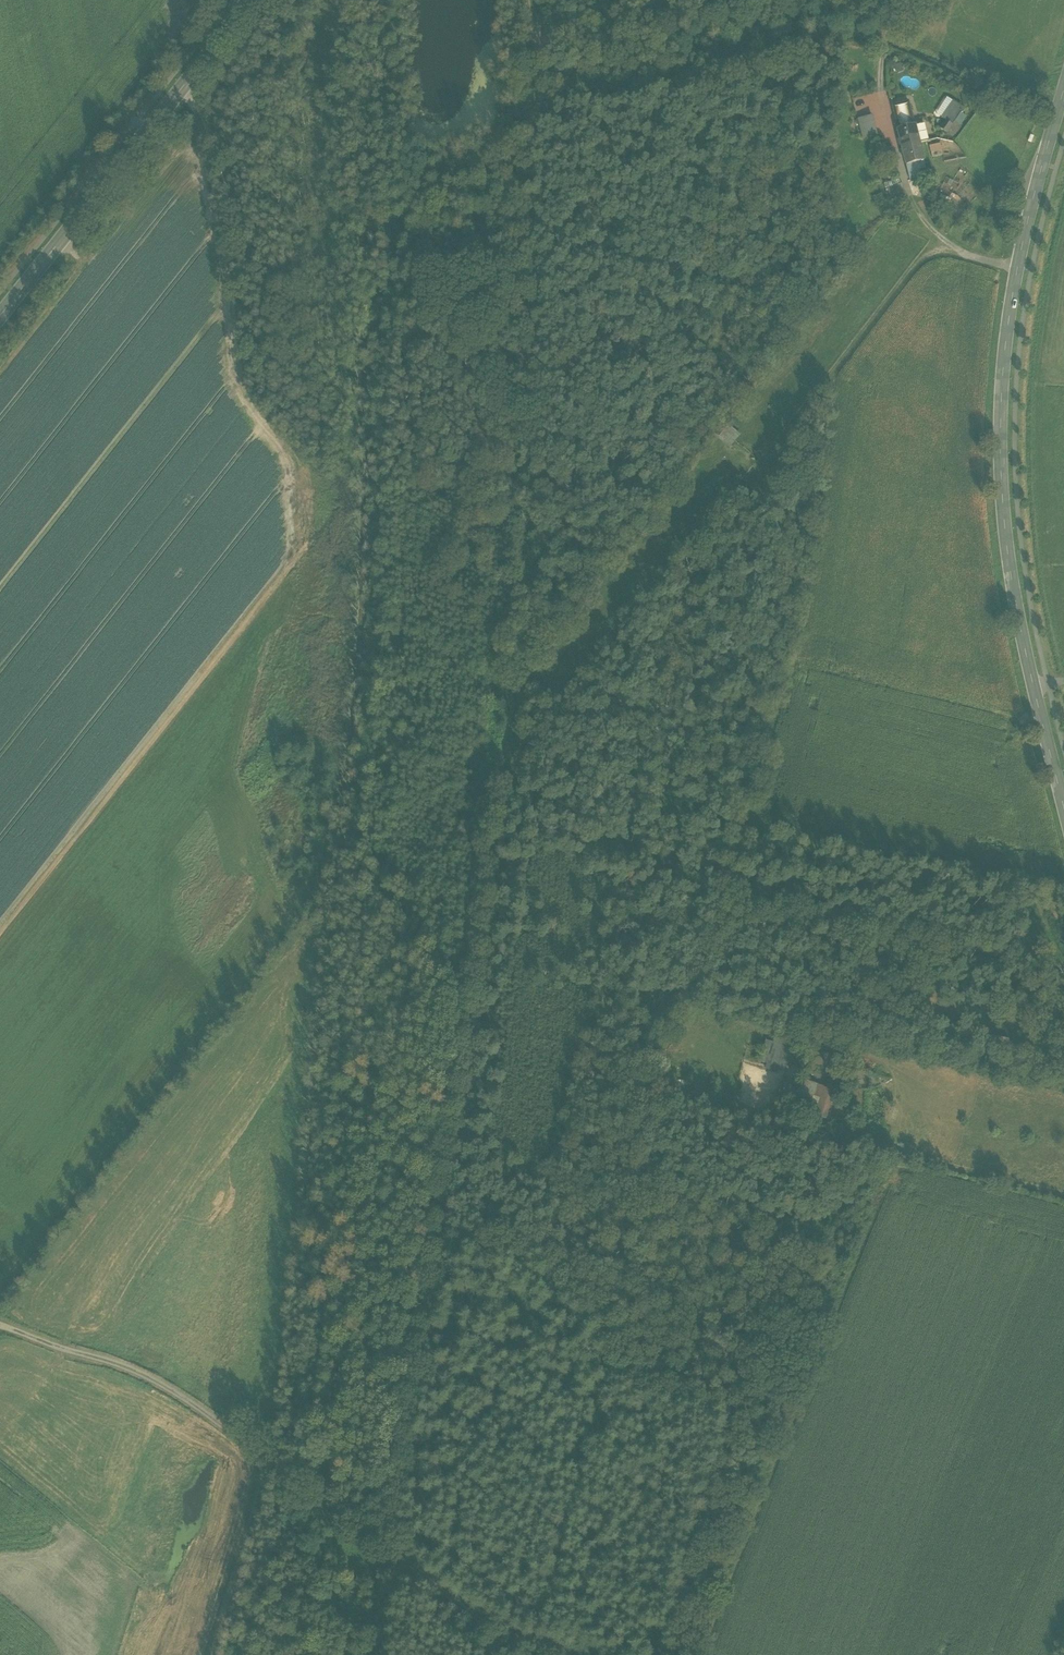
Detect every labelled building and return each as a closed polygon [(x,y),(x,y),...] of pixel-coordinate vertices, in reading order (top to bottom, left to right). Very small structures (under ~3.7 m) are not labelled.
[(943,117),(954,101),(948,97),(937,113),(943,117)] [(955,122),(961,114),(964,109),(954,101),(943,117),(947,120),(953,124),(955,122)] [(899,130),(915,126),(909,102),(893,106),(899,130)] [(955,122),(953,124),(947,133),(953,137),(961,126),(966,117),(961,114),(955,122)] [(872,116),(859,119),(863,138),(877,135),(872,116)] [(947,120),(941,129),(947,133),(953,124),(947,120)] [(915,126),(920,143),(928,141),(927,138),(924,124),(915,126)] [(920,143),(915,126),(899,130),(898,130),(902,147),(920,143)] [(920,143),(902,147),(907,165),(918,162),(924,161),(920,143)] [(930,146),(931,152),(941,150),(940,144),(930,146)] [(918,162),(907,165),(909,173),(920,171),(920,169),(918,162)] [(920,171),(909,173),(911,180),(922,177),(920,171)] [(901,184),(893,187),(896,199),(905,197),(901,184)] [(721,438),(729,445),(737,436),(729,429),(721,438)] [(786,1046),(787,1043),(787,1041),(775,1037),(774,1042),(786,1046)] [(767,1064),(774,1042),(766,1040),(759,1062),(767,1064)] [(786,1046),(774,1042),(767,1064),(779,1068),(786,1070),(793,1045),(787,1043),(786,1046)] [(779,1068),(767,1064),(766,1069),(778,1073),(779,1068)] [(827,1090),(817,1087),(818,1085),(806,1081),(800,1091),(797,1091),(795,1096),(799,1099),(798,1102),(796,1102),(795,1106),(799,1107),(796,1123),(805,1124),(809,1109),(820,1112),(819,1116),(826,1118),(834,1088),(828,1086),(827,1090)]
